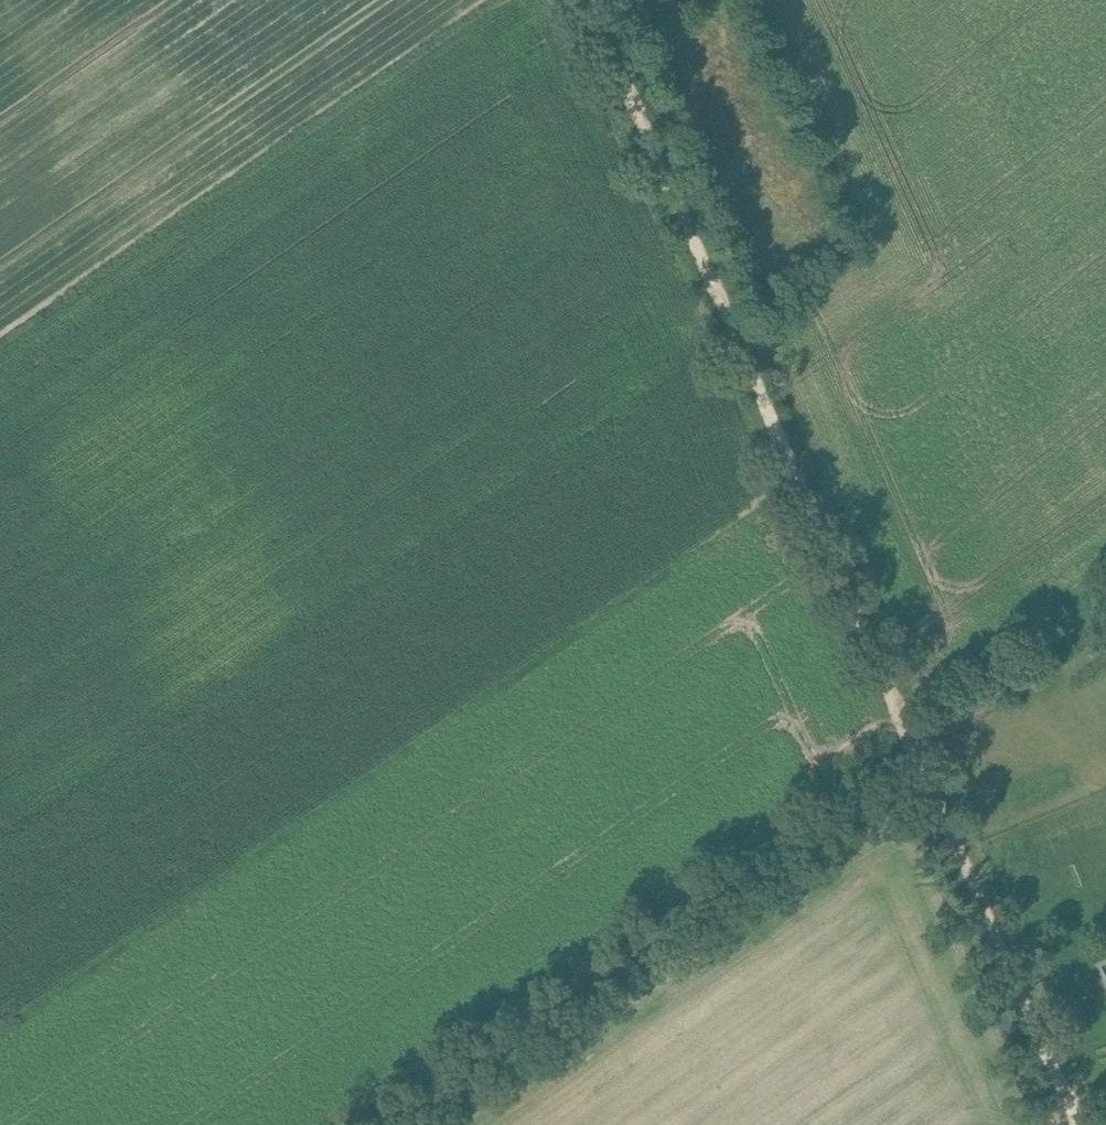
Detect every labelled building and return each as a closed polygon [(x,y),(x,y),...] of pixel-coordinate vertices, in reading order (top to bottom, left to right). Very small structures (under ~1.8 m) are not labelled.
[(1073,913),(1056,921),(1059,928),(1077,920),(1073,913)]
